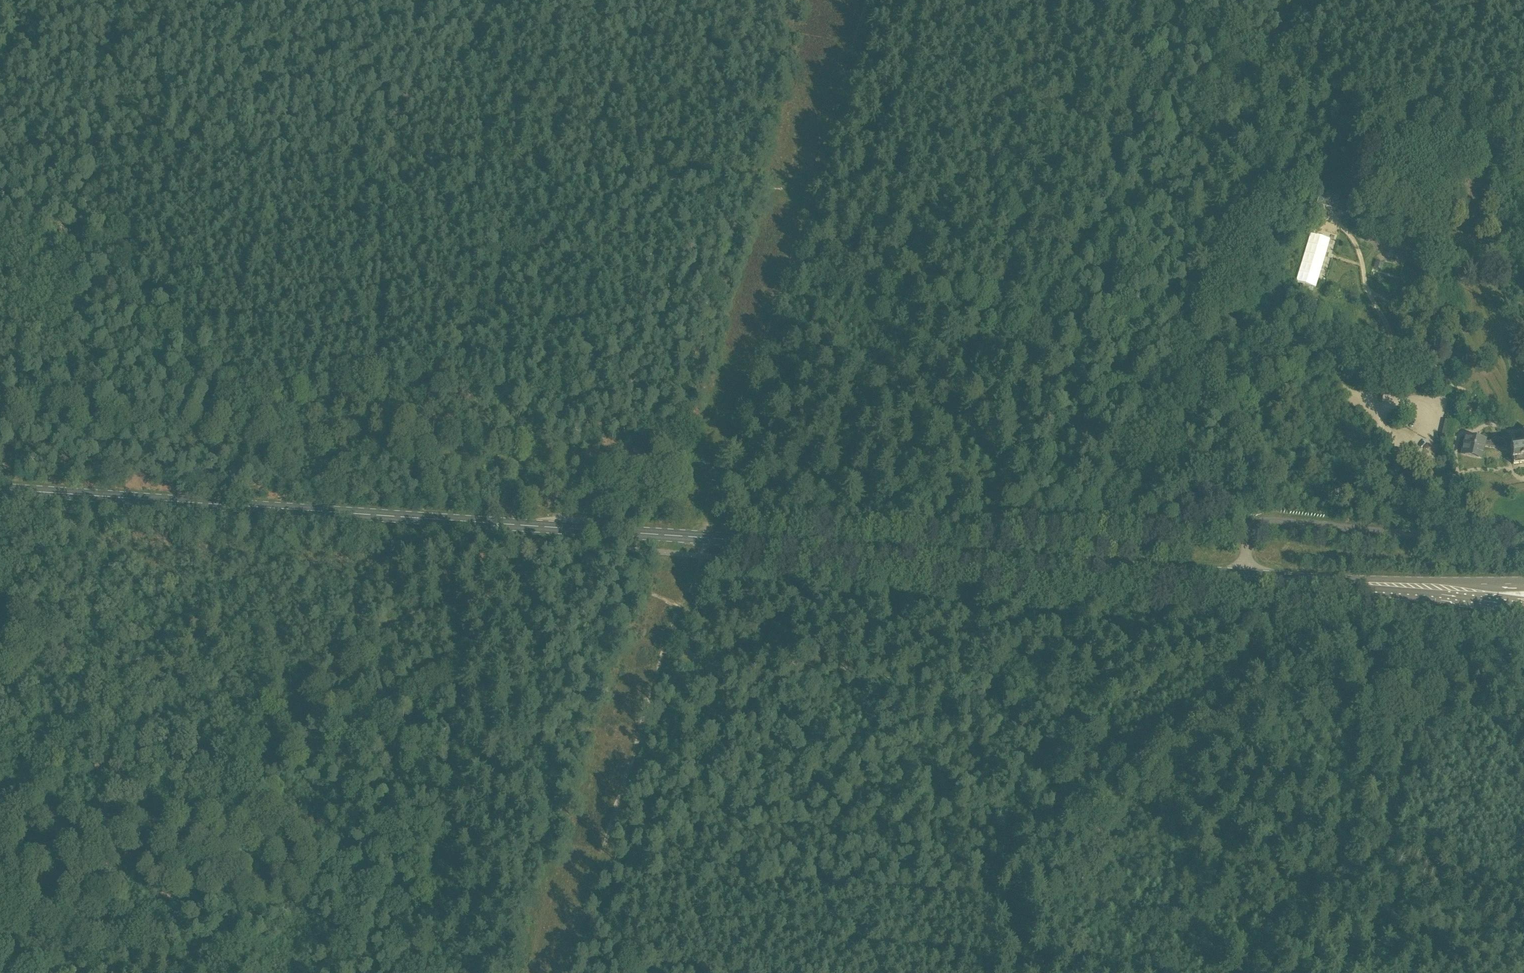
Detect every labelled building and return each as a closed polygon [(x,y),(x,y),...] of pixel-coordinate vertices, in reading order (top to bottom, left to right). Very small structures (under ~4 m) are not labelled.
[(1315,287),(1330,239),(1311,233),(1296,281),(1315,287)] [(1521,434),(1523,444),(1510,446),(1511,452),(1512,463),(1523,461),(1523,434),(1521,434)] [(1481,457),(1484,446),(1485,441),(1466,436),(1462,453),(1481,457)] [(1489,442),(1485,441),(1484,446),(1511,452),(1510,446),(1507,445),(1506,445),(1506,444),(1505,442),(1504,442),(1503,440),(1502,440),(1501,440),(1500,439),(1499,439),(1498,439),(1497,439),(1496,439),(1495,439),(1494,439),(1492,440),(1491,441),(1490,441),(1489,442)]
